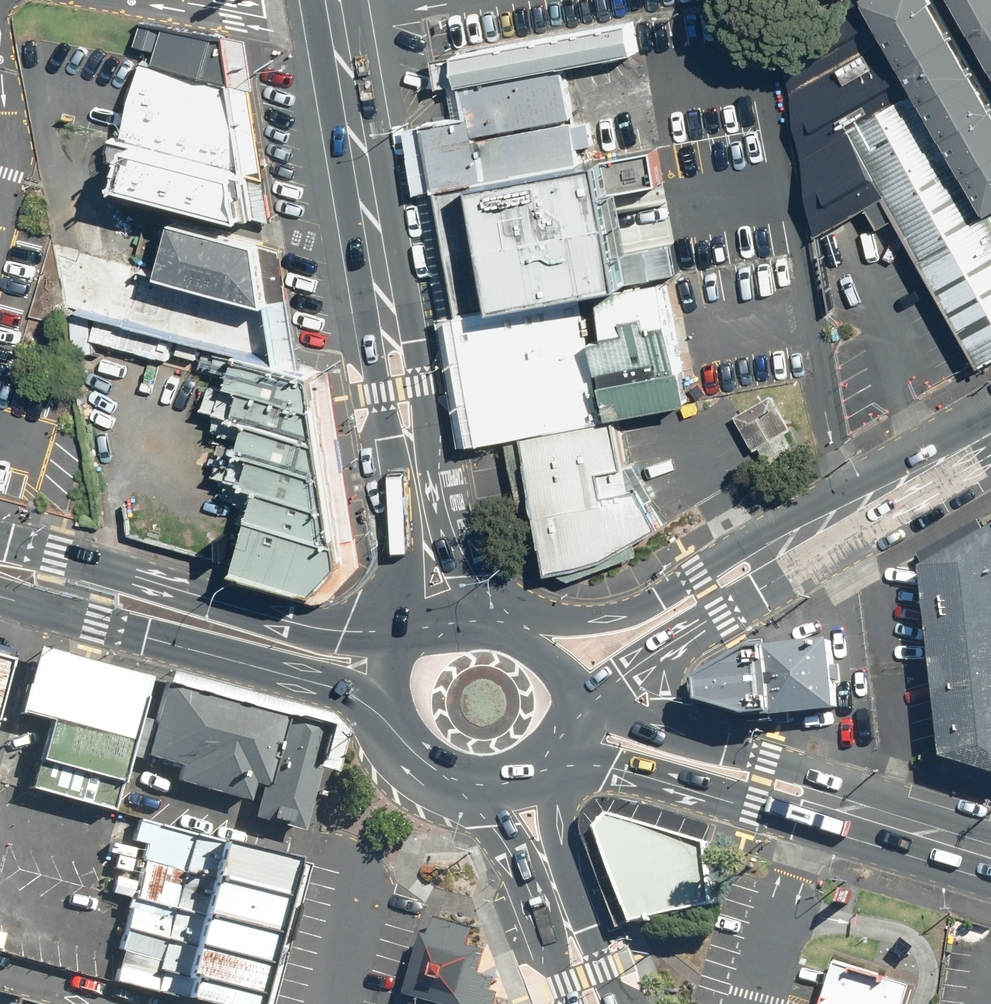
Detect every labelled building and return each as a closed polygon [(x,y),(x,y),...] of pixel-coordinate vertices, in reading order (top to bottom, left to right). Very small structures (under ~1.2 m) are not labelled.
[(922,260),(980,363),(990,358),(990,213),(989,210),(870,0),(810,0),(775,19),(829,314),(922,260)] [(989,210),(990,209),(990,89),(939,0),(870,0),(989,210)] [(990,56),(990,0),(960,0),(990,56)] [(463,82),(565,65),(641,50),(635,18),(456,53),(463,82)] [(226,34),(145,21),(138,44),(159,51),(157,63),(234,81),(226,34)] [(146,60),(126,137),(135,140),(248,169),(234,81),(157,63),(146,60)] [(565,65),(463,82),(470,117),(449,118),(427,124),(442,189),(584,161),(565,65)] [(135,140),(123,181),(256,215),(248,169),(135,140)] [(442,189),(468,314),(583,291),(665,276),(675,275),(655,149),(584,161),(442,189)] [(258,241),(175,220),(161,273),(269,301),(258,241)] [(161,273),(136,266),(122,319),(240,350),(280,361),(269,301),(161,273)] [(583,291),(611,417),(619,415),(692,399),(665,276),(583,291)] [(583,291),(468,314),(491,440),(524,432),(611,417),(583,291)] [(240,350),(233,382),(243,386),(319,408),(312,370),(280,361),(240,350)] [(243,386),(237,416),(250,419),(325,440),(319,408),(243,386)] [(762,445),(772,462),(798,448),(788,429),(793,426),(775,394),(737,414),(756,448),(762,445)] [(611,417),(524,432),(550,571),(607,558),(665,525),(641,484),(631,489),(619,415),(611,417)] [(256,454),(331,474),(325,440),(250,419),(242,450),(256,454)] [(256,454),(248,482),(336,507),(331,474),(256,454)] [(262,486),(253,515),(342,540),(336,507),(262,486)] [(253,515),(240,565),(321,588),(348,562),(342,540),(253,515)] [(990,772),(990,530),(924,567),(947,758),(990,772)] [(845,709),(837,639),(763,647),(711,679),(715,703),(763,716),(845,709)] [(24,789),(107,812),(145,679),(33,648),(15,712),(44,720),(24,789)] [(319,724),(163,683),(143,759),(175,768),(171,783),(249,804),(246,818),(289,830),(319,724)] [(638,922),(722,903),(711,841),(614,811),(601,826),(638,922)] [(195,1003),(240,1003),(282,857),(131,820),(127,843),(138,846),(135,861),(114,856),(104,897),(125,903),(113,950),(118,952),(111,980),(195,1003)] [(431,935),(411,1003),(498,1003),(502,990),(495,988),(498,976),(486,973),(493,948),(474,943),(478,928),(439,917),(434,936),(431,935)] [(835,959),(821,1003),(910,1003),(916,983),(835,959)]
